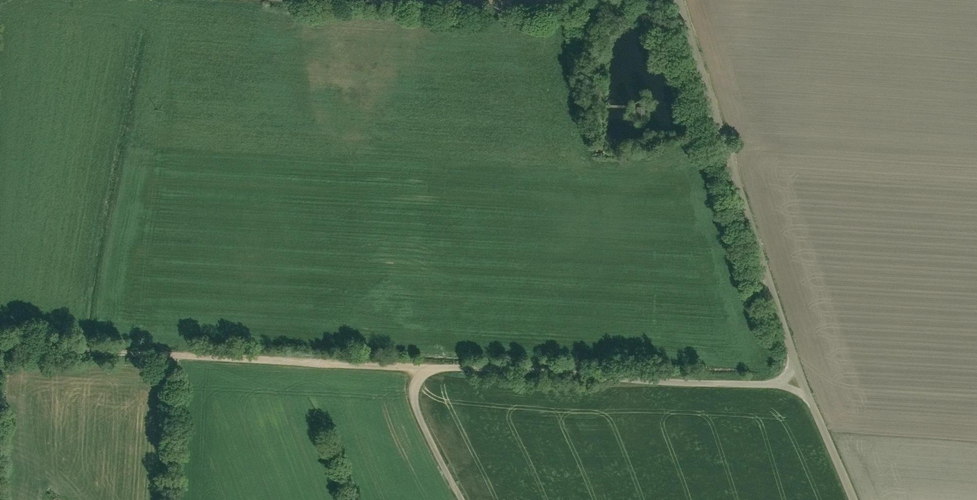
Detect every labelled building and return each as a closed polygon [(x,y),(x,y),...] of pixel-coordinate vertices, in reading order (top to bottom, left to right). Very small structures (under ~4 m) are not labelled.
[(645,104),(636,104),(636,119),(646,118),(645,104)]
